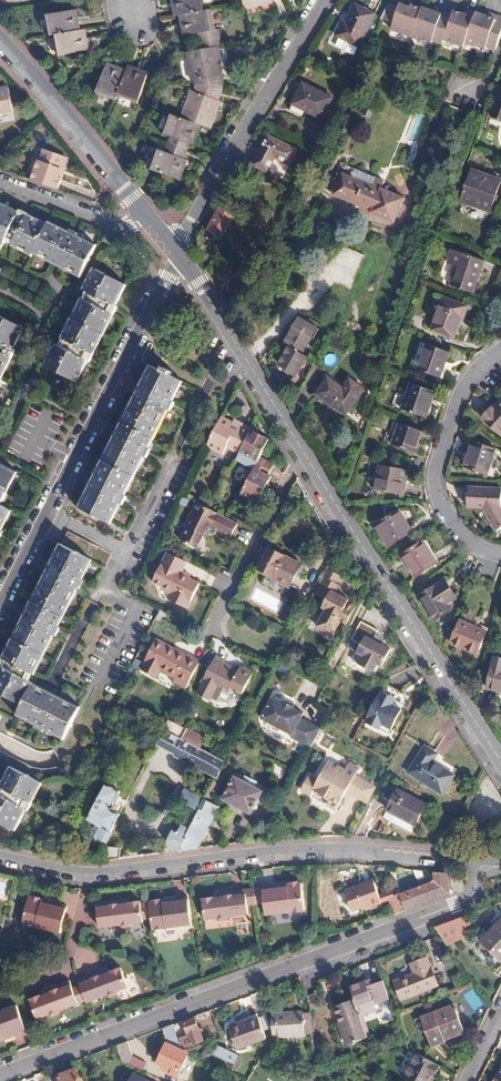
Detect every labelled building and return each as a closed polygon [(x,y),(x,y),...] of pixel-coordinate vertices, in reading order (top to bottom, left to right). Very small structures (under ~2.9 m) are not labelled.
[(216,51),(219,50),(217,34),(212,35),(209,15),(205,15),(202,0),(170,0),(174,21),(179,20),(182,40),(197,37),(200,54),(186,56),(192,85),(194,85),(195,91),(193,96),(189,95),(180,122),(169,118),(162,138),(170,140),(164,157),(157,154),(150,173),(179,183),(185,164),(182,163),(188,147),(191,148),(198,128),(210,132),(220,105),(216,104),(221,92),(219,81),(221,80),(216,51)] [(243,11),(272,7),(271,2),(283,0),(241,0),(243,11)] [(361,51),(377,19),(355,8),(346,24),(345,23),(336,39),(361,51)] [(462,49),(472,21),(464,18),(452,15),(451,18),(433,12),(432,16),(421,13),(420,14),(408,10),(408,13),(398,10),(397,13),(390,11),(384,22),(392,25),(390,32),(413,40),(413,38),(432,44),(433,43),(442,46),(443,43),(462,49)] [(472,21),(475,16),(466,13),(464,18),(472,21)] [(49,41),(53,40),(57,60),(86,54),(83,34),(79,35),(75,14),(45,20),(49,41)] [(500,22),(500,21),(487,16),(485,19),(475,16),(472,21),(462,49),(464,50),(465,45),(485,52),(486,50),(491,51),(500,22)] [(500,32),(500,22),(491,51),(494,52),(500,32)] [(125,75),(105,69),(96,97),(116,103),(117,99),(137,106),(146,77),(126,71),(125,75)] [(334,104),(303,88),(293,109),(323,124),(334,104)] [(0,118),(0,116),(12,114),(7,92),(0,93),(0,118)] [(291,170),(298,157),(271,142),(255,170),(269,178),(277,162),(291,170)] [(38,160),(36,159),(28,179),(54,189),(59,178),(55,177),(63,157),(42,149),(38,160)] [(500,185),(500,177),(476,167),(464,198),(492,209),(500,185)] [(380,193),(383,187),(374,183),(371,191),(344,180),(335,201),(371,216),(380,193)] [(380,193),(371,216),(370,218),(394,228),(404,203),(380,193)] [(53,226),(52,228),(24,214),(23,217),(2,206),(0,210),(0,269),(12,246),(19,249),(16,255),(34,265),(37,259),(84,283),(101,250),(53,226)] [(221,244),(232,223),(221,217),(209,238),(221,244)] [(478,288),(489,257),(466,249),(455,280),(478,288)] [(91,372),(122,315),(119,313),(131,292),(99,275),(87,296),(92,298),(87,307),(85,306),(62,348),(65,350),(61,356),(55,352),(45,371),(79,389),(88,371),(91,372)] [(467,314),(472,303),(447,294),(435,325),(458,334),(466,314),(467,314)] [(302,353),(318,327),(300,315),(284,341),(289,345),(278,364),(296,375),(307,356),(302,353)] [(1,320),(0,322),(0,394),(20,357),(17,355),(28,334),(1,320)] [(442,374),(450,349),(429,342),(420,366),(442,374)] [(118,505),(136,469),(139,471),(144,461),(142,459),(162,421),(165,422),(170,413),(167,412),(178,391),(145,375),(72,514),(104,531),(113,513),(116,515),(121,506),(118,505)] [(342,385),(327,375),(314,394),(347,416),(367,388),(349,375),(342,385)] [(429,414),(437,390),(414,382),(405,406),(429,414)] [(498,412),(495,409),(486,420),(500,433),(500,408),(498,412)] [(250,431),(255,421),(247,416),(244,420),(235,416),(224,410),(210,437),(226,445),(230,438),(243,445),(250,431)] [(244,420),(247,416),(238,411),(235,416),(244,420)] [(413,448),(417,434),(421,436),(424,428),(400,420),(392,441),(413,448)] [(263,449),(268,440),(250,431),(243,445),(235,458),(254,468),(263,449)] [(490,476),(498,452),(477,443),(467,467),(490,476)] [(261,494),(276,467),(273,465),(277,457),(263,449),(254,468),(244,485),(261,494)] [(400,494),(402,478),(404,478),(406,467),(378,462),(375,487),(395,491),(395,493),(400,494)] [(11,514),(2,508),(19,477),(0,467),(0,542),(1,543),(4,536),(0,533),(11,514)] [(471,490),(470,510),(490,510),(493,515),(490,517),(500,533),(500,532),(500,491),(471,490)] [(207,530),(210,524),(216,522),(233,531),(240,517),(198,497),(187,519),(189,520),(183,533),(201,542),(207,530)] [(390,544),(412,529),(400,510),(377,525),(390,544)] [(211,532),(216,522),(210,524),(207,530),(211,532)] [(417,575),(435,563),(421,543),(403,555),(417,575)] [(188,572),(179,567),(181,562),(185,554),(166,544),(151,574),(160,578),(169,583),(167,586),(165,591),(186,601),(198,577),(188,572)] [(291,582),(303,561),(271,544),(260,565),(291,582)] [(52,552),(0,652),(0,709),(13,716),(7,726),(27,736),(25,739),(35,743),(36,741),(53,750),(69,718),(15,690),(18,685),(22,687),(43,646),(46,647),(51,636),(49,635),(69,596),(72,597),(77,588),(74,587),(83,569),(52,552)] [(188,572),(190,567),(181,562),(179,567),(188,572)] [(350,622),(359,605),(344,597),(346,593),(337,589),(341,581),(339,579),(343,572),(329,564),(316,590),(329,597),(325,606),(329,609),(321,625),(324,626),(325,631),(331,634),(335,632),(337,633),(344,618),(350,622)] [(444,601),(455,594),(444,578),(421,593),(436,616),(449,607),(444,601)] [(283,601),(267,594),(270,587),(257,582),(249,599),(278,612),(283,601)] [(479,653),(489,630),(463,618),(453,640),(479,653)] [(367,635),(374,639),(379,630),(361,621),(352,639),(362,644),(367,635)] [(374,639),(367,635),(362,644),(357,653),(363,656),(359,664),(375,672),(379,664),(384,667),(394,649),(374,639)] [(177,647),(155,636),(154,640),(175,651),(177,647)] [(187,686),(201,658),(187,651),(186,652),(177,647),(175,651),(154,640),(144,658),(145,659),(141,669),(156,676),(160,667),(175,675),(173,678),(187,686)] [(244,690),(255,669),(246,664),(241,666),(238,665),(236,668),(227,663),(225,667),(220,664),(222,660),(224,657),(215,652),(202,676),(204,677),(197,691),(210,698),(217,684),(230,690),(233,685),(244,690)] [(494,661),(487,691),(500,695),(500,663),(494,661)] [(304,715),(307,710),(300,705),(299,701),(290,696),(288,697),(278,692),(267,713),(274,718),(275,724),(282,728),(288,725),(296,730),(294,734),(313,745),(324,726),(304,715)] [(384,738),(401,705),(378,692),(360,725),(363,726),(360,732),(372,738),(374,733),(384,738)] [(182,737),(188,726),(170,716),(156,743),(176,753),(177,751),(185,755),(187,756),(194,743),(182,737)] [(208,736),(188,726),(182,737),(194,743),(201,748),(208,736)] [(381,743),(384,738),(374,733),(372,738),(381,743)] [(227,762),(201,748),(194,743),(187,756),(185,755),(183,757),(220,776),(222,773),(227,762)] [(452,773),(431,759),(436,751),(424,743),(408,769),(441,790),(452,773)] [(347,770),(331,762),(321,780),(315,790),(328,797),(324,804),(337,811),(348,793),(358,774),(361,768),(351,763),(347,770)] [(34,786),(0,769),(0,831),(6,834),(17,814),(19,816),(34,786)] [(215,797),(226,775),(222,773),(220,776),(210,794),(215,797)] [(255,811),(267,789),(258,784),(261,779),(249,773),(247,777),(240,774),(227,797),(255,811)] [(315,790),(321,780),(310,774),(301,791),(311,797),(315,790)] [(378,786),(358,774),(348,793),(368,804),(378,786)] [(98,843),(114,813),(106,809),(117,791),(104,783),(85,818),(94,825),(92,829),(98,834),(94,841),(98,843)] [(415,821),(426,802),(398,786),(387,806),(415,821)] [(180,849),(208,799),(190,789),(183,801),(196,808),(186,824),(184,823),(178,834),(175,831),(164,847),(170,851),(180,849)] [(198,847),(221,804),(214,800),(215,797),(210,794),(208,799),(180,849),(198,847)] [(116,856),(114,846),(99,845),(101,858),(116,856)] [(450,890),(449,871),(437,869),(425,868),(423,875),(417,877),(419,885),(387,896),(392,910),(450,890)] [(303,906),(299,878),(297,878),(296,876),(287,877),(288,879),(284,880),(285,882),(280,883),(280,880),(259,883),(261,900),(263,912),(303,906)] [(379,900),(371,878),(342,888),(349,908),(365,902),(366,905),(379,900)] [(261,900),(259,883),(251,884),(254,901),(261,900)] [(254,901),(251,884),(243,885),(245,902),(254,901)] [(245,902),(243,885),(229,887),(230,892),(212,895),(200,896),(202,917),(215,915),(219,919),(226,918),(230,913),(246,911),(245,902)] [(56,934),(64,906),(43,900),(43,903),(39,902),(40,899),(36,899),(37,897),(27,894),(26,896),(25,896),(18,924),(56,934)] [(188,922),(184,894),(164,896),(165,899),(156,900),(155,894),(147,895),(148,899),(146,899),(148,916),(150,927),(188,922)] [(148,916),(146,899),(137,901),(139,918),(148,916)] [(139,918),(137,901),(125,902),(106,905),(105,900),(93,902),(96,928),(114,926),(119,930),(125,929),(129,924),(140,923),(139,918)] [(451,946),(478,930),(469,913),(459,916),(437,924),(451,946)] [(488,940),(500,953),(500,926),(488,940)] [(441,987),(433,961),(419,965),(421,973),(400,981),(405,999),(441,987)] [(113,990),(125,985),(117,965),(107,969),(90,975),(89,972),(74,977),(77,986),(83,1001),(100,995),(104,997),(112,994),(113,990)] [(90,975),(107,969),(105,965),(89,972),(90,975)] [(69,989),(66,980),(53,985),(55,990),(37,997),(28,1000),(35,1021),(45,1017),(51,1019),(57,1017),(60,1010),(74,1005),(69,989)] [(37,997),(55,990),(53,985),(35,992),(37,997)] [(83,1001),(77,986),(69,989),(74,1005),(83,1001)] [(393,1039),(380,990),(338,1003),(350,1042),(369,1036),(369,1038),(381,1035),(383,1042),(393,1039)] [(318,1006),(316,993),(306,994),(307,1007),(318,1006)] [(14,1003),(0,1008),(0,1036),(5,1034),(6,1036),(24,1030),(14,1003)] [(464,1033),(454,1007),(421,1018),(433,1050),(447,1045),(445,1039),(464,1033)] [(309,1031),(308,1010),(301,1010),(301,1009),(269,1010),(270,1032),(309,1031)] [(206,1037),(198,1016),(186,1021),(194,1041),(206,1037)] [(263,1038),(255,1017),(225,1028),(233,1049),(263,1038)] [(141,1073),(145,1065),(133,1058),(129,1038),(117,1043),(121,1063),(141,1073)] [(175,1077),(187,1055),(165,1044),(155,1062),(167,1069),(166,1072),(175,1077)] [(235,1055),(214,1045),(210,1053),(231,1064),(235,1055)] [(440,1071),(418,1059),(404,1080),(434,1080),(440,1071)] [(78,1066),(59,1074),(62,1080),(84,1080),(78,1066)] [(46,1078),(43,1070),(27,1076),(29,1080),(38,1080),(46,1078)] [(135,1073),(134,1075),(127,1072),(123,1080),(125,1080),(150,1080),(135,1073)]
